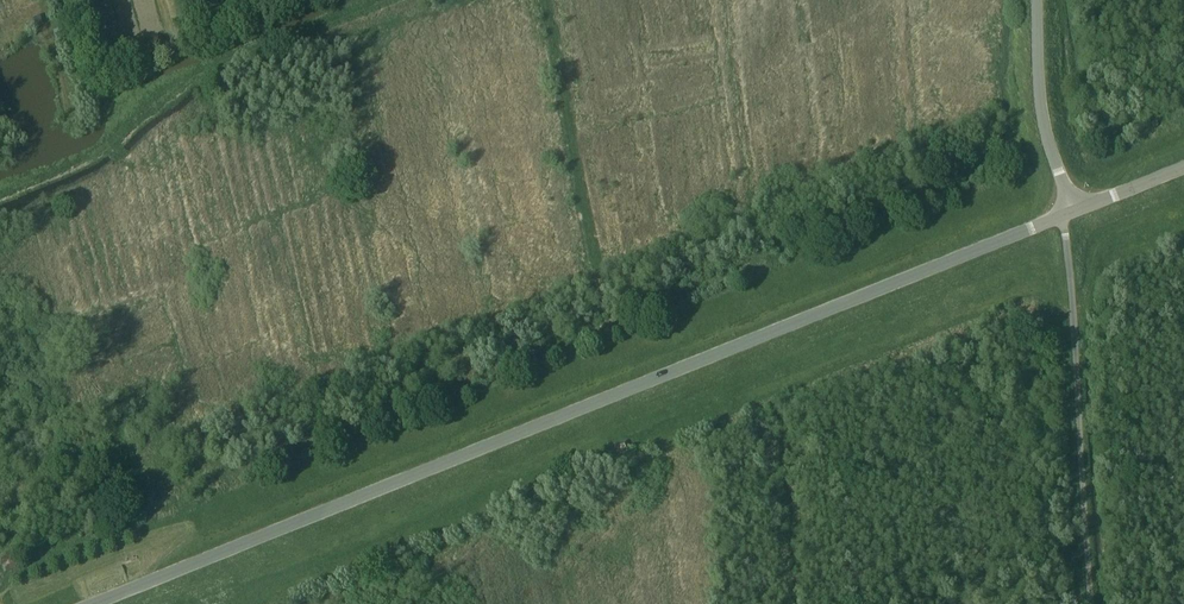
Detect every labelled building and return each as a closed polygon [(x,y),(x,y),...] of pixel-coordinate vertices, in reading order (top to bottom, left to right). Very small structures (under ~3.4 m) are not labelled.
[(636,454),(630,438),(617,443),(623,459),(636,454)] [(20,573),(14,557),(1,562),(7,578),(20,573)] [(128,568),(145,562),(144,558),(140,560),(140,559),(138,559),(138,560),(132,563),(131,562),(129,562),(130,563),(127,565),(128,568)]
